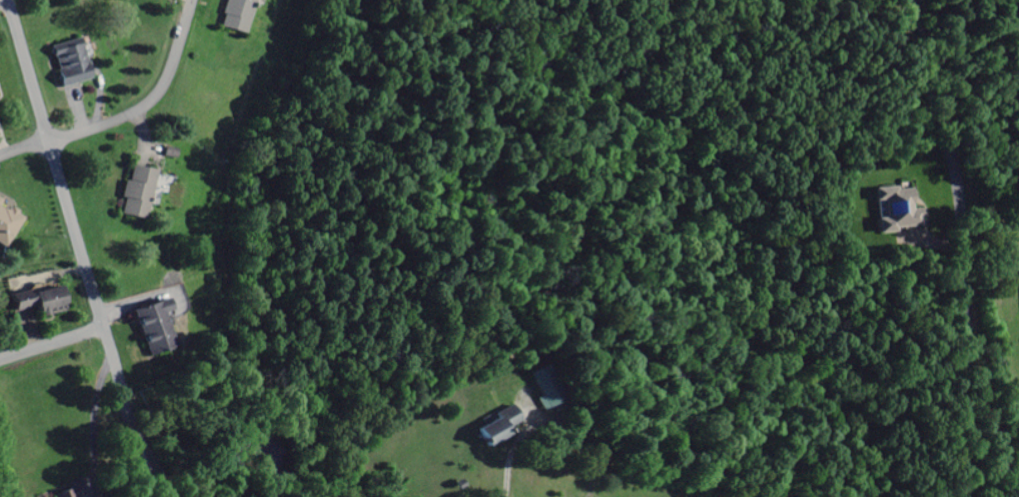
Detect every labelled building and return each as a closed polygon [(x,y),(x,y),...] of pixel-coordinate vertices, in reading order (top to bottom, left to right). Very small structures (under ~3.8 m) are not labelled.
[(249,0),(222,0),(215,30),(240,36),(249,0)] [(49,52),(56,89),(86,83),(79,46),(49,52)] [(152,172),(126,167),(117,216),(143,221),(152,172)] [(874,191),(876,234),(919,232),(918,211),(909,211),(908,189),(874,191)] [(23,218),(0,207),(0,245),(8,249),(23,218)] [(64,313),(57,288),(24,297),(30,322),(64,313)] [(156,317),(161,315),(157,302),(127,312),(142,360),(167,352),(156,317)] [(524,375),(545,410),(564,398),(543,364),(524,375)]
